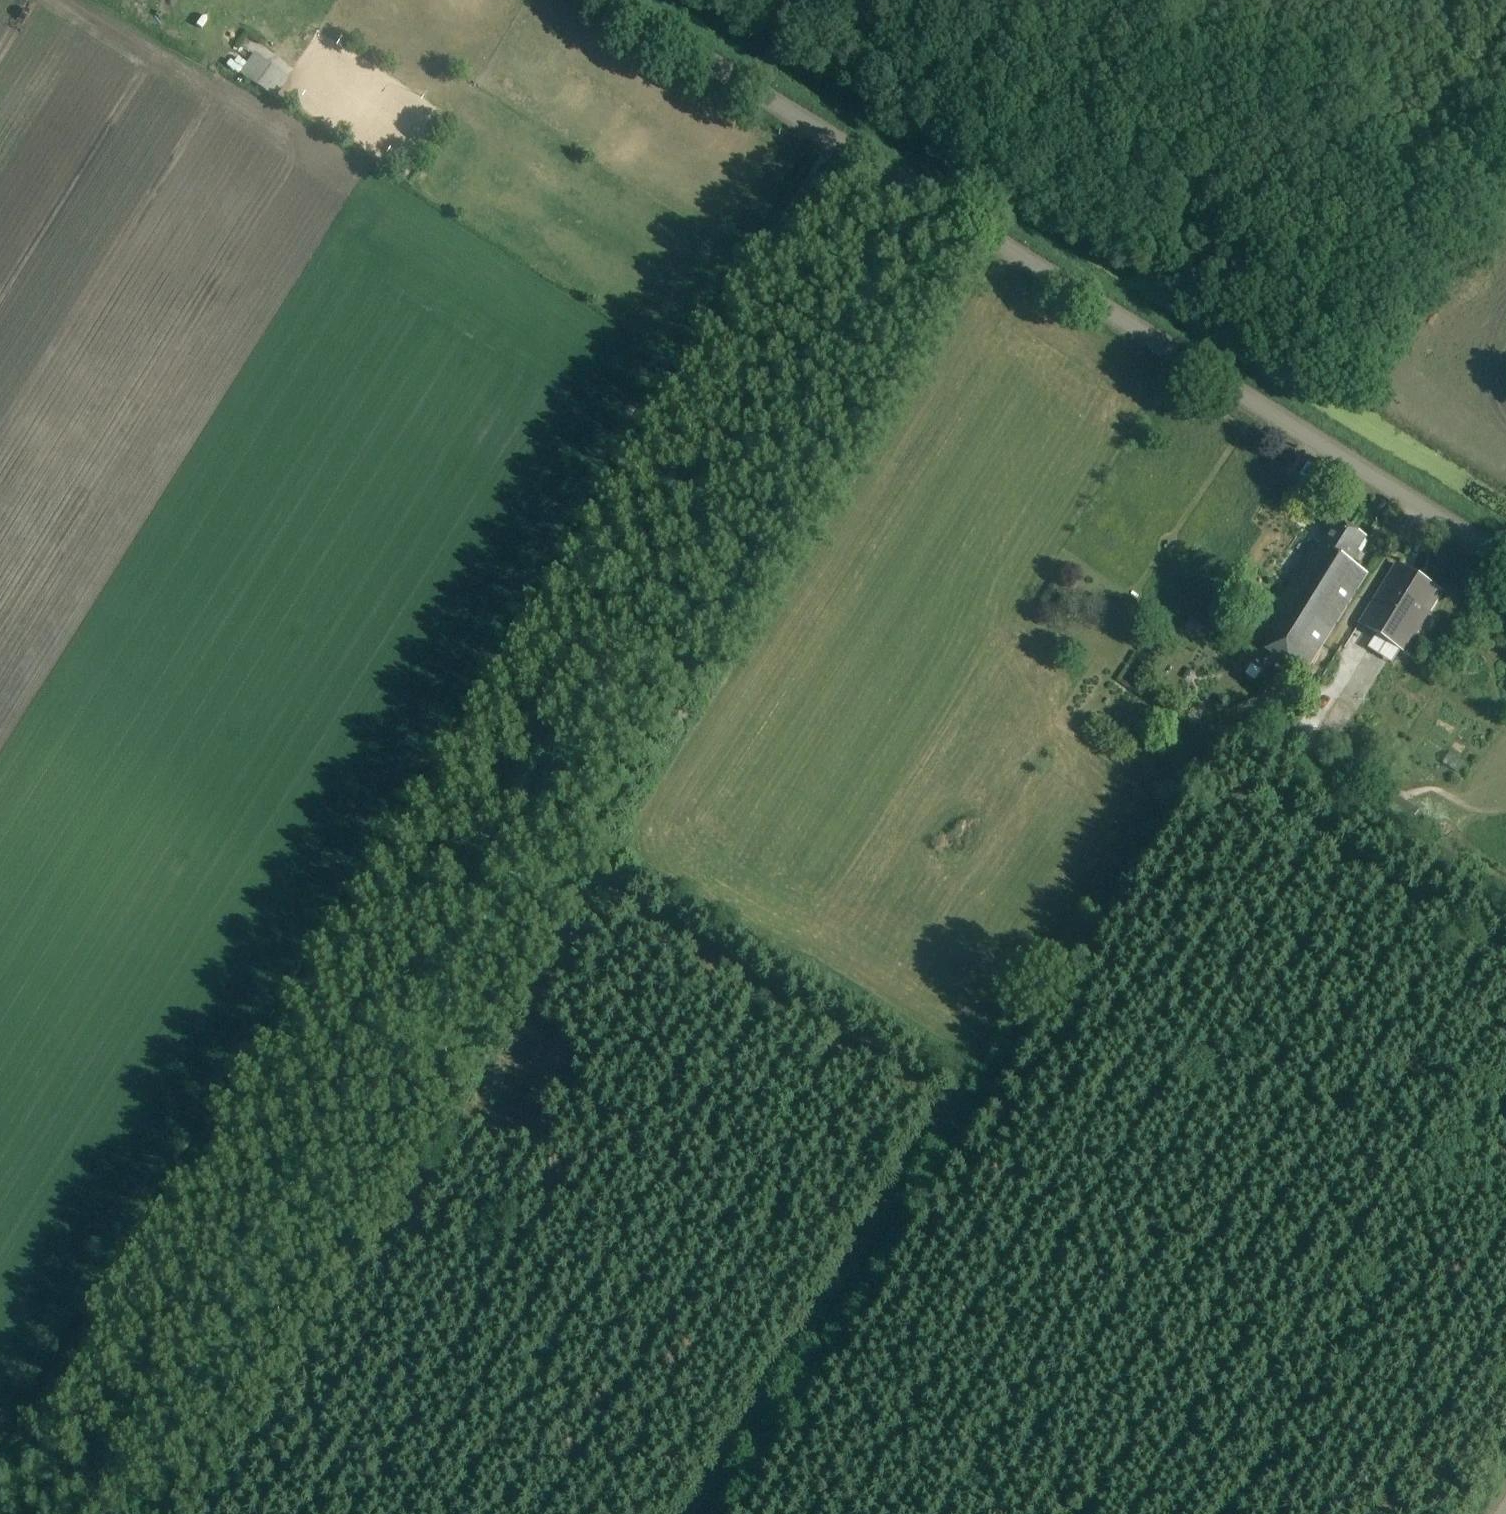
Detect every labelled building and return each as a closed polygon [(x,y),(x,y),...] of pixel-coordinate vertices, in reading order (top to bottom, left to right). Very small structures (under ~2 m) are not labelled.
[(254,52),(239,73),(255,85),(270,64),(254,52)] [(1350,564),(1366,539),(1335,520),(1320,545),(1314,541),(1252,642),(1303,673),(1365,573),(1350,564)] [(1407,652),(1442,594),(1393,564),(1359,622),(1407,652)] [(1204,627),(1191,618),(1185,627),(1199,636),(1204,627)] [(1210,748),(1219,754),(1229,739),(1219,733),(1210,748)]
